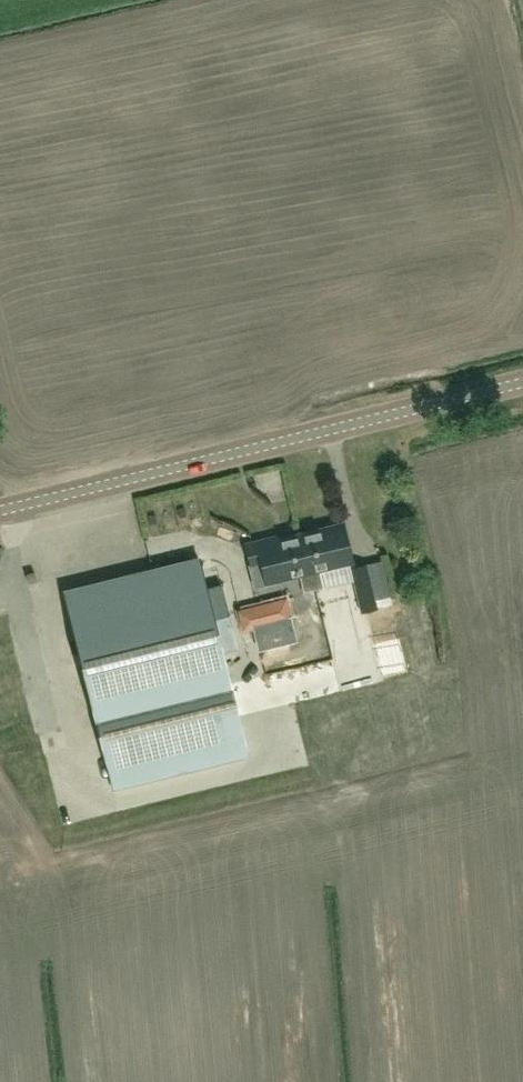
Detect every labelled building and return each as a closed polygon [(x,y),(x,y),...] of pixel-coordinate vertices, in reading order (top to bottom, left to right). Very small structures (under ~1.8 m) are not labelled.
[(300,533),(314,589),(323,586),(320,571),(353,563),(343,522),(300,532),(300,533)] [(251,567),(262,564),(266,584),(300,576),(304,591),(314,589),(300,533),(246,547),(251,567)] [(323,622),(265,636),(236,643),(222,584),(208,588),(201,562),(66,595),(87,680),(113,787),(291,744),(349,730),(330,651),(323,622)] [(375,599),(367,565),(351,569),(362,613),(378,609),(375,599)] [(29,582),(37,580),(35,572),(27,574),(29,582)] [(285,585),(237,599),(244,625),(292,611),(285,585)]
